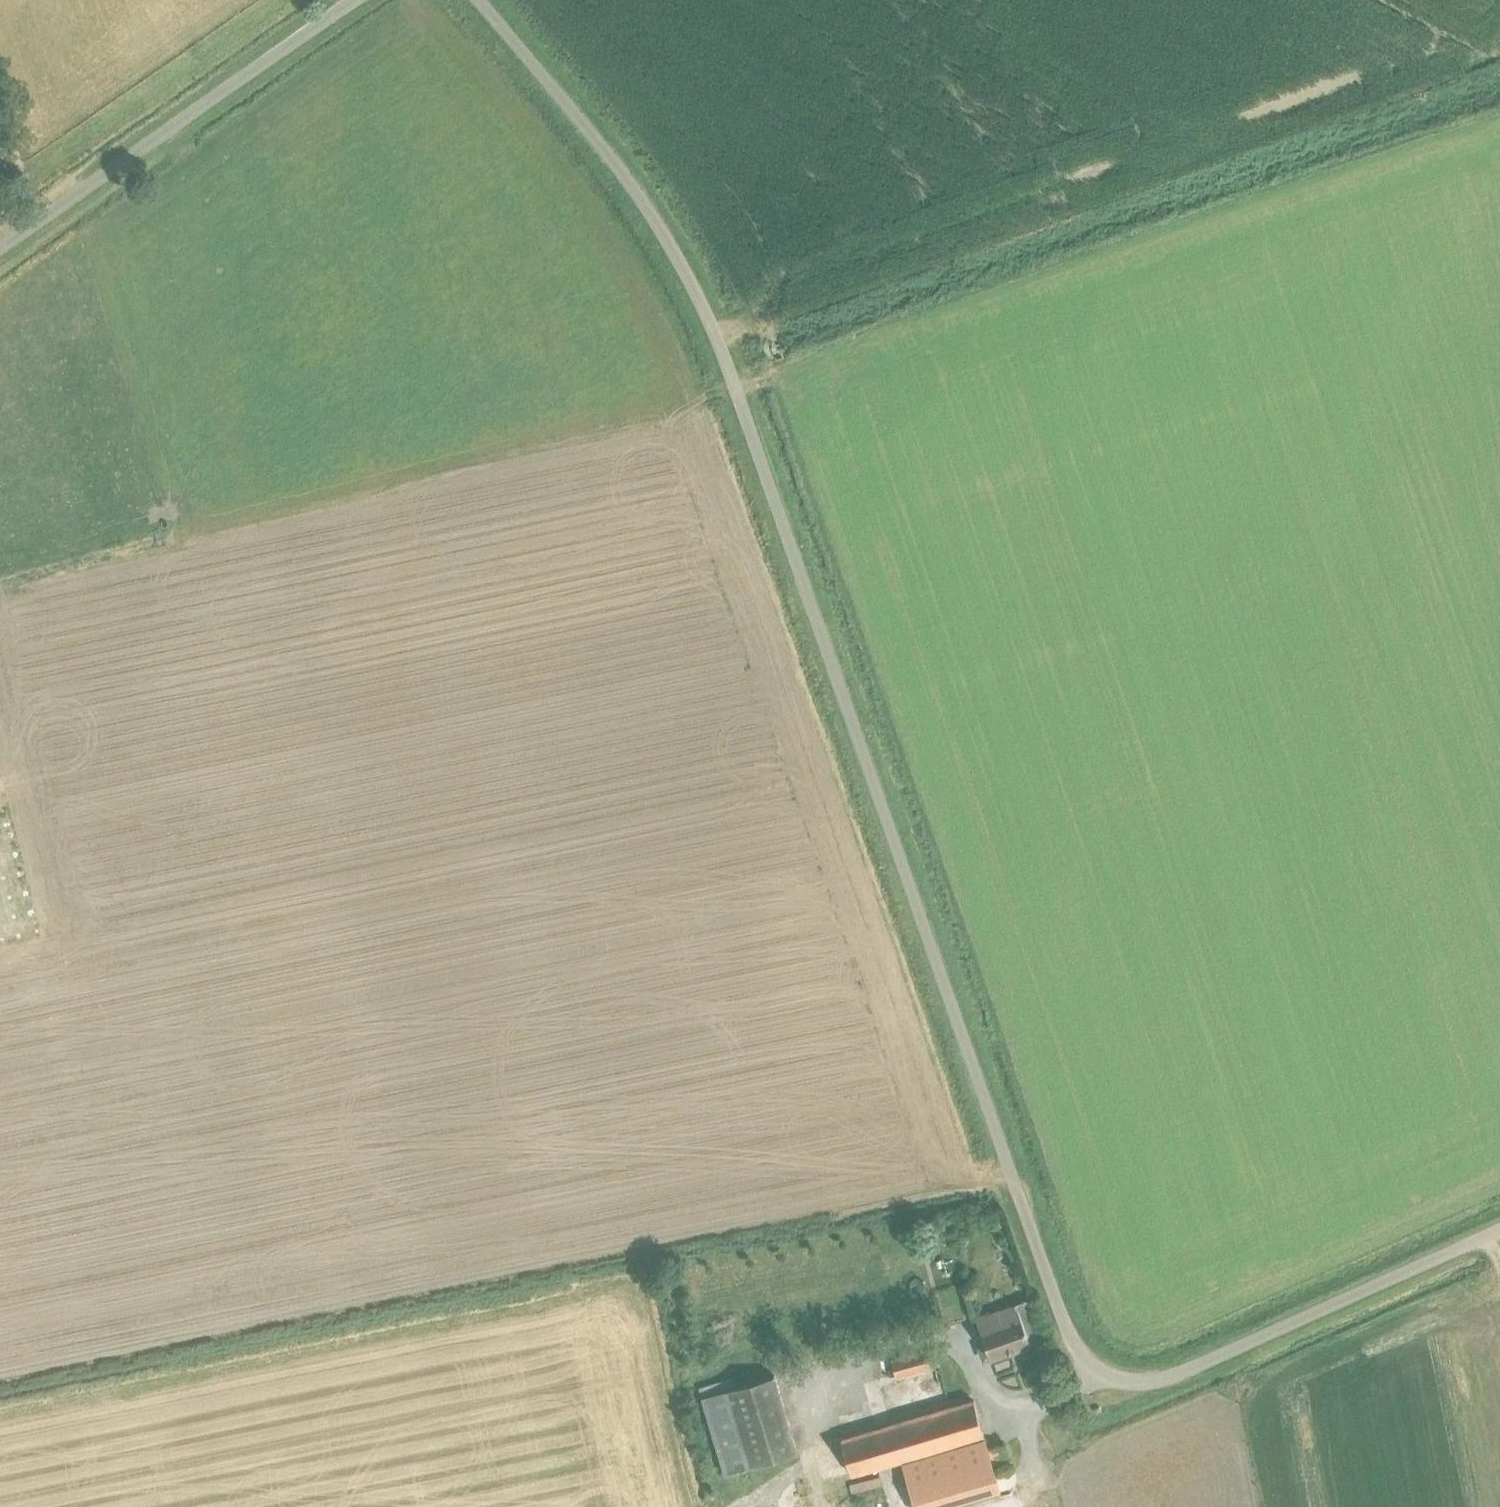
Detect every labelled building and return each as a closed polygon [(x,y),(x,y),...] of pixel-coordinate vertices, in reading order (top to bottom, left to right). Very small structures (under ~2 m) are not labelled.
[(988,1354),(990,1354),(992,1358),(1043,1340),(1028,1299),(977,1318),(986,1342),(984,1343),(983,1345),(986,1353),(988,1354)] [(890,1359),(894,1375),(933,1365),(929,1348),(890,1359)] [(702,1396),(725,1473),(798,1451),(775,1374),(702,1396)] [(991,1467),(1007,1462),(1002,1445),(986,1450),(972,1400),(816,1445),(826,1479),(903,1456),(915,1498),(993,1475),(991,1467)]
